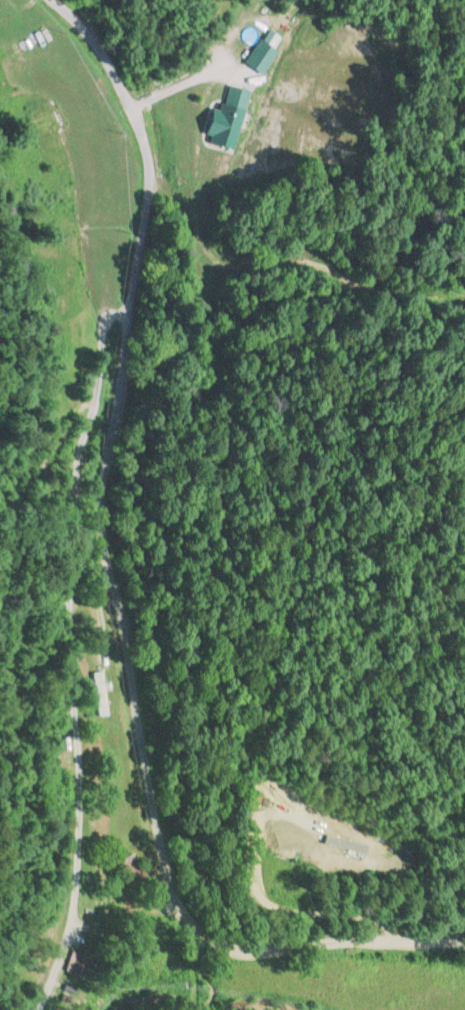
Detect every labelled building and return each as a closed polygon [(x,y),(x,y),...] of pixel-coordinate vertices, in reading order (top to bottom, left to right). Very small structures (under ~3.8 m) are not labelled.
[(277,51),(258,38),(242,63),(261,75),(277,51)] [(233,149),(249,91),(223,84),(210,133),(211,133),(208,142),(233,149)] [(107,715),(102,671),(92,672),(97,716),(107,715)] [(269,800),(259,794),(251,805),(261,811),(269,800)] [(116,860),(130,889),(146,881),(132,852),(116,860)] [(65,969),(87,978),(94,958),(72,950),(65,969)]
